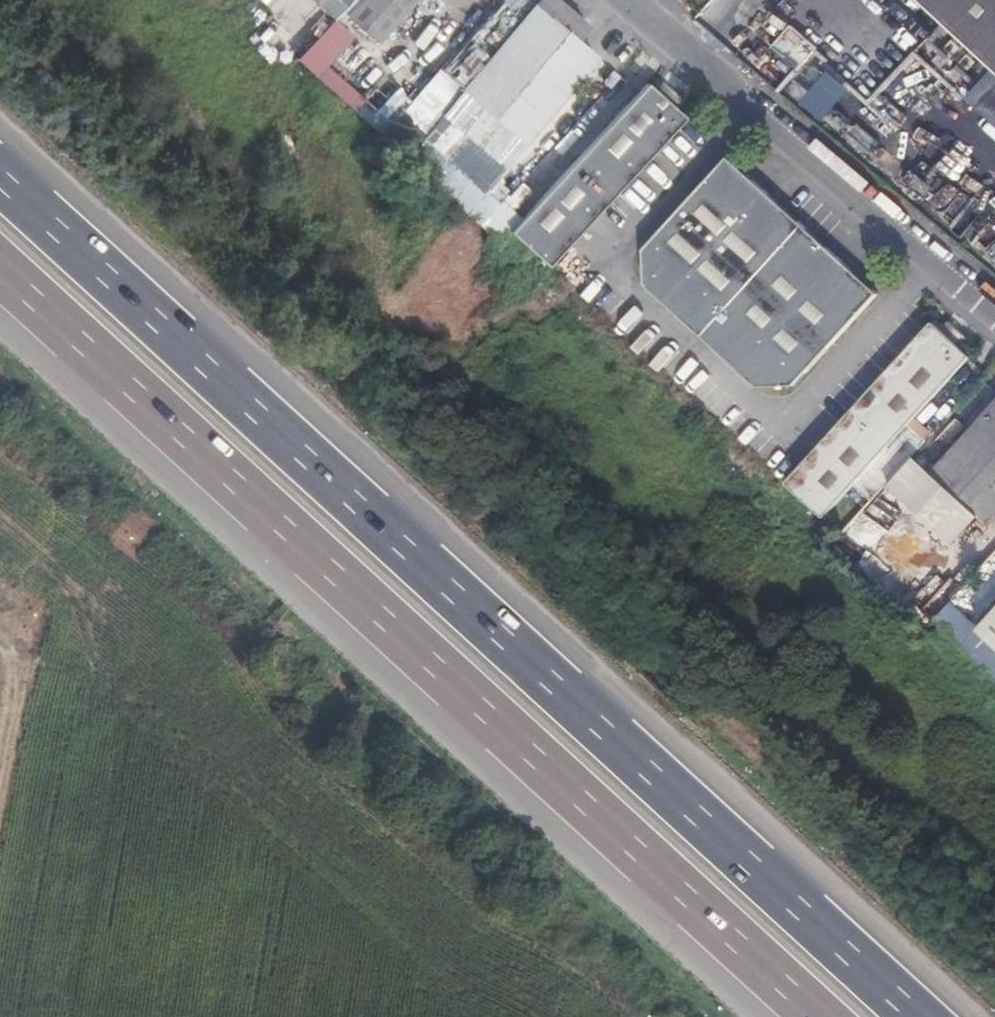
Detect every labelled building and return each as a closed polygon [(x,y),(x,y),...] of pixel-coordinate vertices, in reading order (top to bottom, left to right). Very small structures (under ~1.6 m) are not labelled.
[(349,0),(310,0),(331,20),(349,0)] [(553,0),(535,0),(459,90),(521,145),(594,61),(574,43),(585,29),(553,0)] [(994,55),(994,0),(936,0),(994,55)] [(792,24),(773,45),(796,64),(814,43),(792,24)] [(324,64),(315,73),(355,108),(363,98),(324,64)] [(689,114),(652,80),(515,227),(554,262),(689,114)] [(433,144),(414,164),(476,222),(494,202),(433,144)] [(704,335),(806,224),(734,156),(649,246),(648,282),(704,335)] [(878,291),(806,224),(704,335),(759,387),(793,383),(878,291)] [(940,328),(932,321),(787,476),(824,511),(968,355),(961,347),(968,340),(948,319),(940,328)] [(994,510),(994,401),(935,465),(988,517),(994,510)] [(979,630),(994,644),(994,612),(979,630)]
